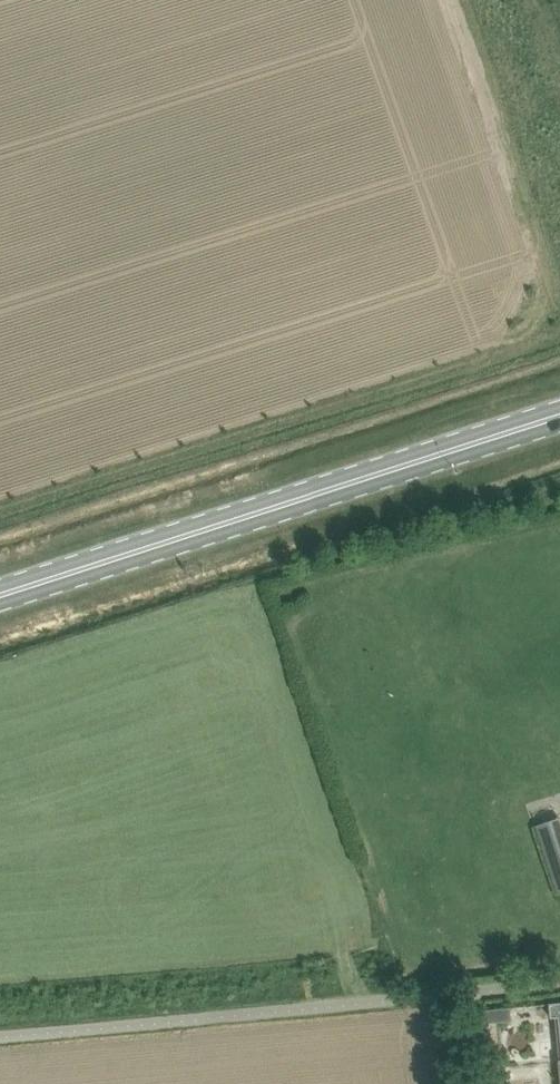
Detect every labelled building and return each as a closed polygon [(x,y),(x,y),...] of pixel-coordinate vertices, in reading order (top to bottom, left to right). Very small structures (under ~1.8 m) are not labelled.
[(559,892),(559,815),(537,822),(559,892)] [(559,1058),(559,1002),(550,1003),(552,1018),(557,1018),(559,1058)] [(500,1022),(513,1021),(511,1007),(484,1009),(485,1023),(500,1022)]
